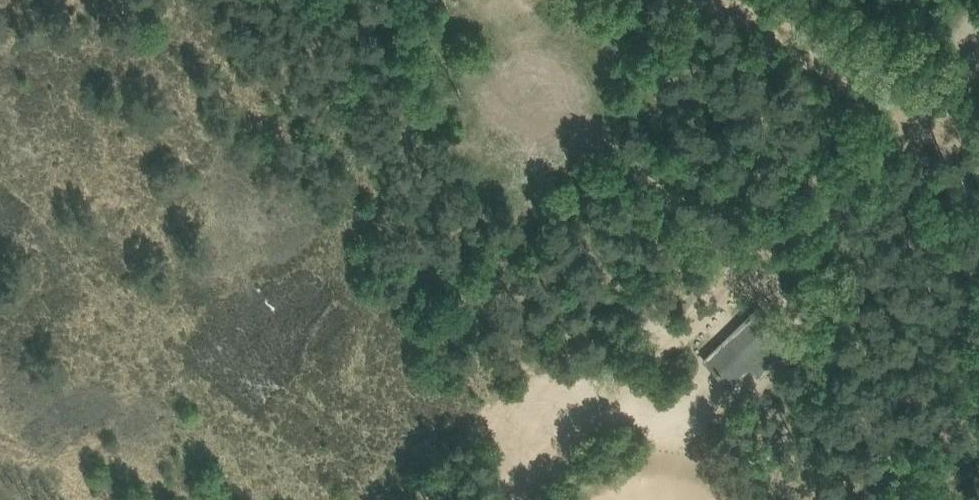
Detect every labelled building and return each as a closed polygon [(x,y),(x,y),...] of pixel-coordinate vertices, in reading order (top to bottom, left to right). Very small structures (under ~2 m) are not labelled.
[(701,359),(728,387),(749,368),(759,378),(794,344),(756,305),(701,359)]
